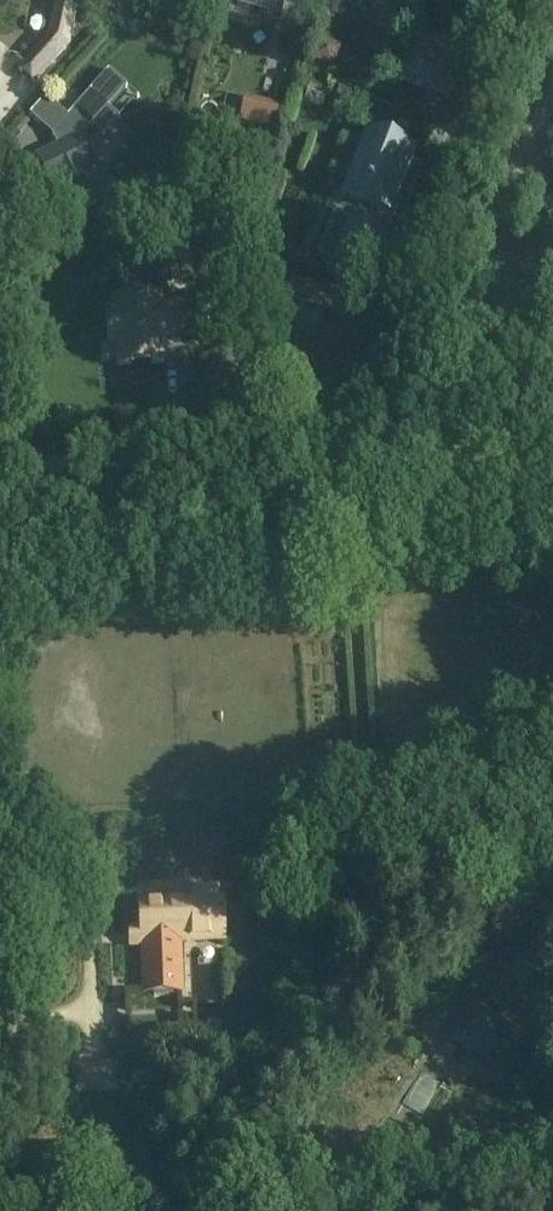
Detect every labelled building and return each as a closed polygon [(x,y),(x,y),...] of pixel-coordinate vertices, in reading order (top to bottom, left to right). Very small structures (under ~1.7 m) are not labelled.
[(35,84),(69,46),(78,3),(58,0),(54,0),(46,36),(17,69),(35,84)] [(234,4),(256,10),(259,0),(235,0),(234,4)] [(309,58),(330,66),(336,51),(333,45),(322,40),(312,44),(309,58)] [(411,53),(401,81),(446,97),(447,95),(461,100),(470,73),(456,69),(411,53)] [(96,167),(81,137),(126,87),(108,70),(67,116),(46,97),(29,115),(51,135),(57,147),(37,157),(53,188),(57,186),(72,215),(104,199),(90,170),(96,167)] [(240,119),(274,127),(279,105),(244,98),(240,119)] [(368,226),(334,213),(318,254),(371,275),(387,235),(385,234),(385,233),(378,230),(384,215),(394,218),(395,215),(390,213),(396,199),(397,199),(416,150),(366,130),(365,132),(374,136),(350,196),(374,206),(373,210),(374,211),(368,226)] [(180,151),(196,157),(201,142),(185,136),(180,151)] [(183,280),(239,273),(236,248),(180,255),(183,280)] [(151,363),(164,362),(162,338),(208,335),(206,299),(158,302),(157,297),(114,300),(114,309),(109,309),(111,344),(117,344),(118,365),(129,364),(133,370),(148,369),(151,363)] [(191,903),(141,905),(142,926),(143,947),(145,993),(154,993),(154,997),(172,997),(172,992),(177,992),(175,940),(179,940),(222,939),(220,902),(218,902),(216,902),(216,890),(194,891),(195,903),(191,903)] [(514,1018),(471,996),(449,1039),(492,1061),(514,1018)] [(70,1065),(71,1096),(118,1094),(116,1063),(70,1065)] [(140,1120),(148,1129),(160,1121),(152,1111),(140,1120)]
